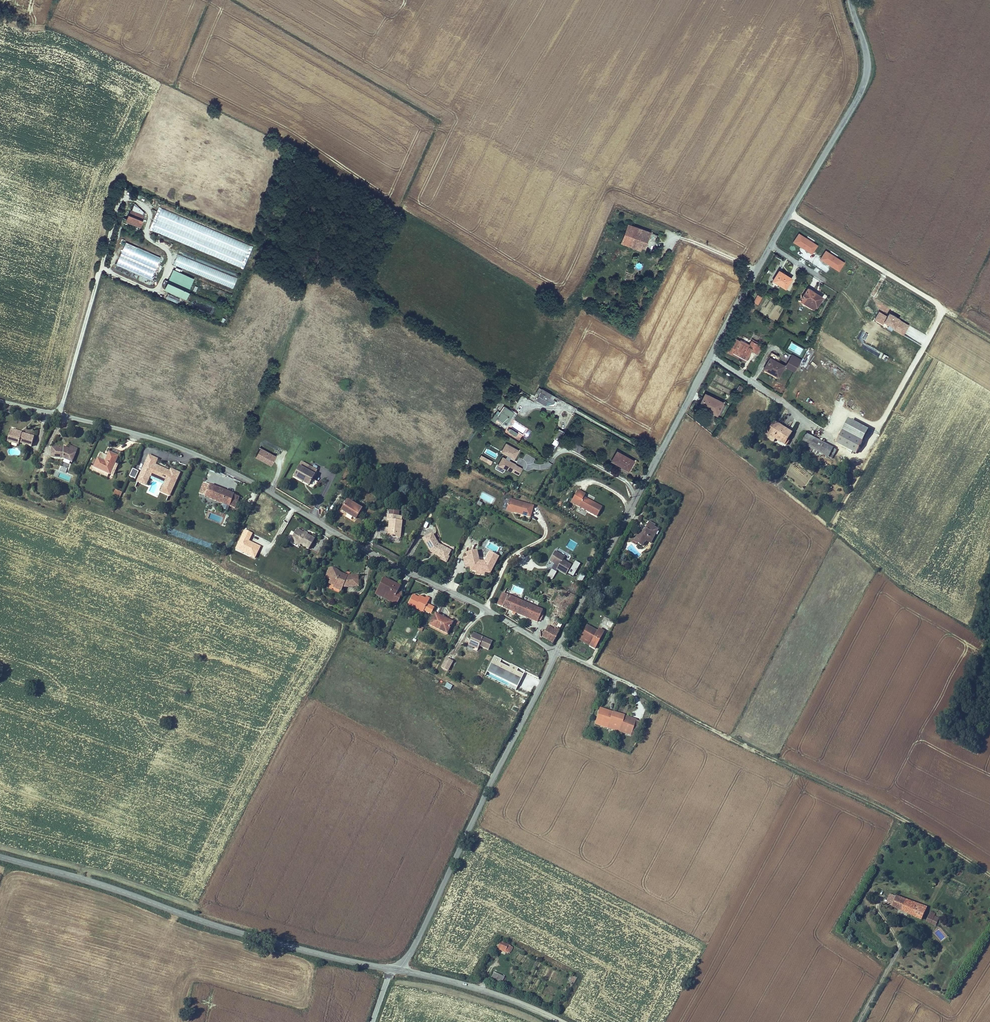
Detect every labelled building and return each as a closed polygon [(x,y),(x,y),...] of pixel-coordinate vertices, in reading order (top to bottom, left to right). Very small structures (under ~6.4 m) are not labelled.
[(252,241),(164,206),(160,217),(248,252),(252,241)] [(134,209),(131,218),(144,222),(147,213),(134,209)] [(248,252),(160,217),(155,228),(243,264),(248,252)] [(656,254),(666,236),(637,221),(627,239),(656,254)] [(797,232),(791,242),(812,254),(818,245),(797,232)] [(164,255),(128,239),(120,255),(157,271),(164,255)] [(844,262),(824,250),(818,259),(838,271),(844,262)] [(240,277),(179,252),(174,265),(235,290),(240,277)] [(157,271),(120,255),(117,263),(154,279),(157,271)] [(782,263),(776,273),(782,277),(788,281),(795,272),(782,263)] [(178,270),(170,288),(189,295),(196,278),(178,270)] [(818,303),(824,293),(810,285),(804,294),(818,303)] [(600,312),(605,305),(590,296),(586,303),(600,312)] [(762,312),(778,320),(784,307),(768,299),(762,312)] [(889,314),(887,316),(878,311),(873,321),(903,336),(910,324),(889,314)] [(735,339),(730,348),(747,357),(751,350),(756,352),(759,345),(751,340),(748,347),(735,339)] [(764,347),(759,345),(756,352),(760,355),(764,347)] [(747,357),(730,348),(728,351),(745,360),(747,357)] [(773,359),(776,354),(771,351),(768,356),(770,357),(764,368),(778,376),(784,366),(777,361),(773,359)] [(794,371),(799,362),(791,357),(786,366),(794,371)] [(546,386),(538,399),(548,405),(549,402),(555,404),(557,399),(560,395),(546,386)] [(727,400),(728,399),(711,389),(705,399),(716,406),(715,407),(721,410),(721,409),(727,400)] [(730,402),(727,400),(721,409),(724,410),(730,402)] [(498,417),(495,415),(492,420),(495,422),(498,419),(501,420),(505,423),(508,425),(515,412),(512,410),(505,406),(501,412),(498,417)] [(508,427),(517,412),(512,409),(512,410),(515,412),(508,425),(505,423),(504,424),(508,427)] [(779,431),(774,429),(771,437),(789,444),(794,432),(781,426),(779,431)] [(860,448),(865,435),(844,426),(839,438),(860,448)] [(518,436),(519,433),(511,428),(510,431),(518,436)] [(564,441),(569,431),(564,428),(559,438),(564,441)] [(21,438),(19,443),(27,446),(28,444),(40,448),(43,439),(31,435),(31,436),(20,432),(18,437),(21,438)] [(832,454),(836,444),(809,432),(804,441),(832,454)] [(519,476),(523,467),(514,462),(519,450),(505,443),(500,454),(502,455),(497,466),(519,476)] [(88,449),(81,445),(79,448),(73,445),(73,447),(85,453),(88,449)] [(73,447),(60,446),(59,458),(72,459),(81,463),(85,453),(73,447)] [(576,446),(574,449),(583,455),(585,451),(576,446)] [(278,457),(262,449),(257,459),(265,463),(265,461),(273,466),(278,457)] [(633,462),(616,451),(611,461),(628,471),(633,462)] [(108,455),(102,469),(103,470),(111,453),(108,455)] [(111,453),(103,470),(119,477),(128,457),(122,455),(118,453),(116,456),(111,453)] [(160,456),(157,462),(165,465),(168,460),(160,456)] [(165,465),(157,462),(148,482),(150,483),(151,482),(156,484),(161,473),(166,475),(166,473),(173,477),(172,478),(177,481),(171,492),(179,495),(188,476),(181,473),(165,465)] [(305,464),(297,479),(307,484),(308,483),(314,486),(318,477),(310,473),(312,468),(305,464)] [(310,473),(318,477),(321,473),(312,468),(310,473)] [(129,478),(135,480),(138,472),(132,470),(129,478)] [(210,493),(214,482),(207,480),(205,484),(200,482),(198,489),(204,490),(210,493)] [(243,493),(214,482),(210,493),(239,503),(243,493)] [(546,488),(543,494),(550,496),(552,490),(546,488)] [(597,517),(602,507),(584,498),(586,495),(577,490),(570,504),(597,517)] [(114,491),(113,497),(120,499),(121,492),(114,491)] [(509,500),(506,512),(531,519),(534,507),(509,500)] [(368,513),(354,505),(348,515),(363,523),(368,513)] [(395,523),(398,523),(397,544),(409,544),(410,523),(406,523),(406,519),(406,513),(398,513),(397,518),(395,518),(395,523)] [(653,548),(658,539),(655,537),(658,531),(657,530),(658,529),(654,527),(652,531),(650,529),(648,534),(643,536),(638,547),(645,550),(647,547),(649,548),(650,546),(653,548)] [(249,543),(252,533),(244,531),(236,552),(250,557),(251,555),(256,557),(260,546),(249,543)] [(301,533),(294,542),(303,548),(311,554),(318,545),(310,539),(310,540),(307,538),(301,533)] [(455,555),(443,548),(438,537),(429,541),(435,555),(436,554),(440,556),(439,557),(446,561),(448,558),(452,560),(455,555)] [(303,548),(294,542),(293,544),(302,550),(303,548)] [(379,547),(377,549),(394,559),(396,557),(379,547)] [(574,568),(565,563),(567,559),(558,554),(552,563),(561,568),(559,572),(568,577),(574,568)] [(495,577),(502,563),(493,558),(488,568),(483,567),(482,560),(478,561),(477,557),(471,558),(472,562),(468,563),(469,573),(474,572),(474,573),(495,577)] [(451,566),(453,561),(452,560),(448,558),(446,561),(445,563),(451,566)] [(552,580),(556,572),(551,569),(547,577),(552,580)] [(328,585),(329,586),(331,581),(335,583),(336,579),(349,584),(350,583),(343,580),(339,577),(335,575),(332,576),(328,585)] [(331,581),(329,586),(333,587),(333,589),(337,590),(336,593),(336,594),(344,598),(346,593),(348,593),(361,592),(360,582),(350,583),(349,584),(336,579),(335,583),(331,581)] [(402,592),(385,583),(379,595),(396,604),(394,606),(393,609),(398,612),(403,602),(398,599),(400,596),(402,592)] [(396,604),(379,595),(378,597),(394,606),(396,604)] [(534,604),(518,597),(514,605),(530,612),(534,604)] [(428,614),(433,602),(429,600),(428,602),(424,601),(423,603),(421,602),(416,599),(412,609),(419,613),(420,611),(428,614)] [(530,612),(514,605),(513,609),(526,615),(530,617),(547,624),(549,620),(551,617),(553,612),(534,604),(530,612)] [(456,627),(439,620),(434,631),(451,639),(456,627)] [(559,644),(565,630),(556,626),(550,639),(559,644)] [(592,627),(586,638),(597,644),(595,647),(600,650),(609,634),(604,631),(602,633),(592,627)] [(497,645),(477,638),(473,650),(482,653),(484,650),(493,654),(497,645)] [(597,644),(586,638),(584,641),(595,647),(597,644)] [(493,657),(485,676),(517,689),(525,670),(493,657)] [(448,673),(453,663),(445,659),(440,669),(448,673)] [(453,663),(449,672),(455,674),(459,666),(453,663)] [(605,732),(610,716),(604,715),(599,730),(605,732)] [(639,724),(610,716),(605,732),(634,740),(639,724)] [(639,724),(634,740),(641,742),(646,726),(639,724)] [(892,906),(898,909),(904,898),(897,894),(892,906)] [(906,912),(912,901),(904,898),(898,909),(906,912)] [(927,922),(931,910),(912,901),(906,912),(927,922)] [(942,915),(938,913),(933,923),(933,924),(937,926),(942,915)] [(934,932),(941,941),(947,937),(940,928),(934,932)] [(511,948),(504,945),(501,951),(508,954),(511,948)] [(490,981),(502,984),(505,976),(493,972),(490,981)] [(572,975),(568,982),(573,985),(577,978),(572,975)]
